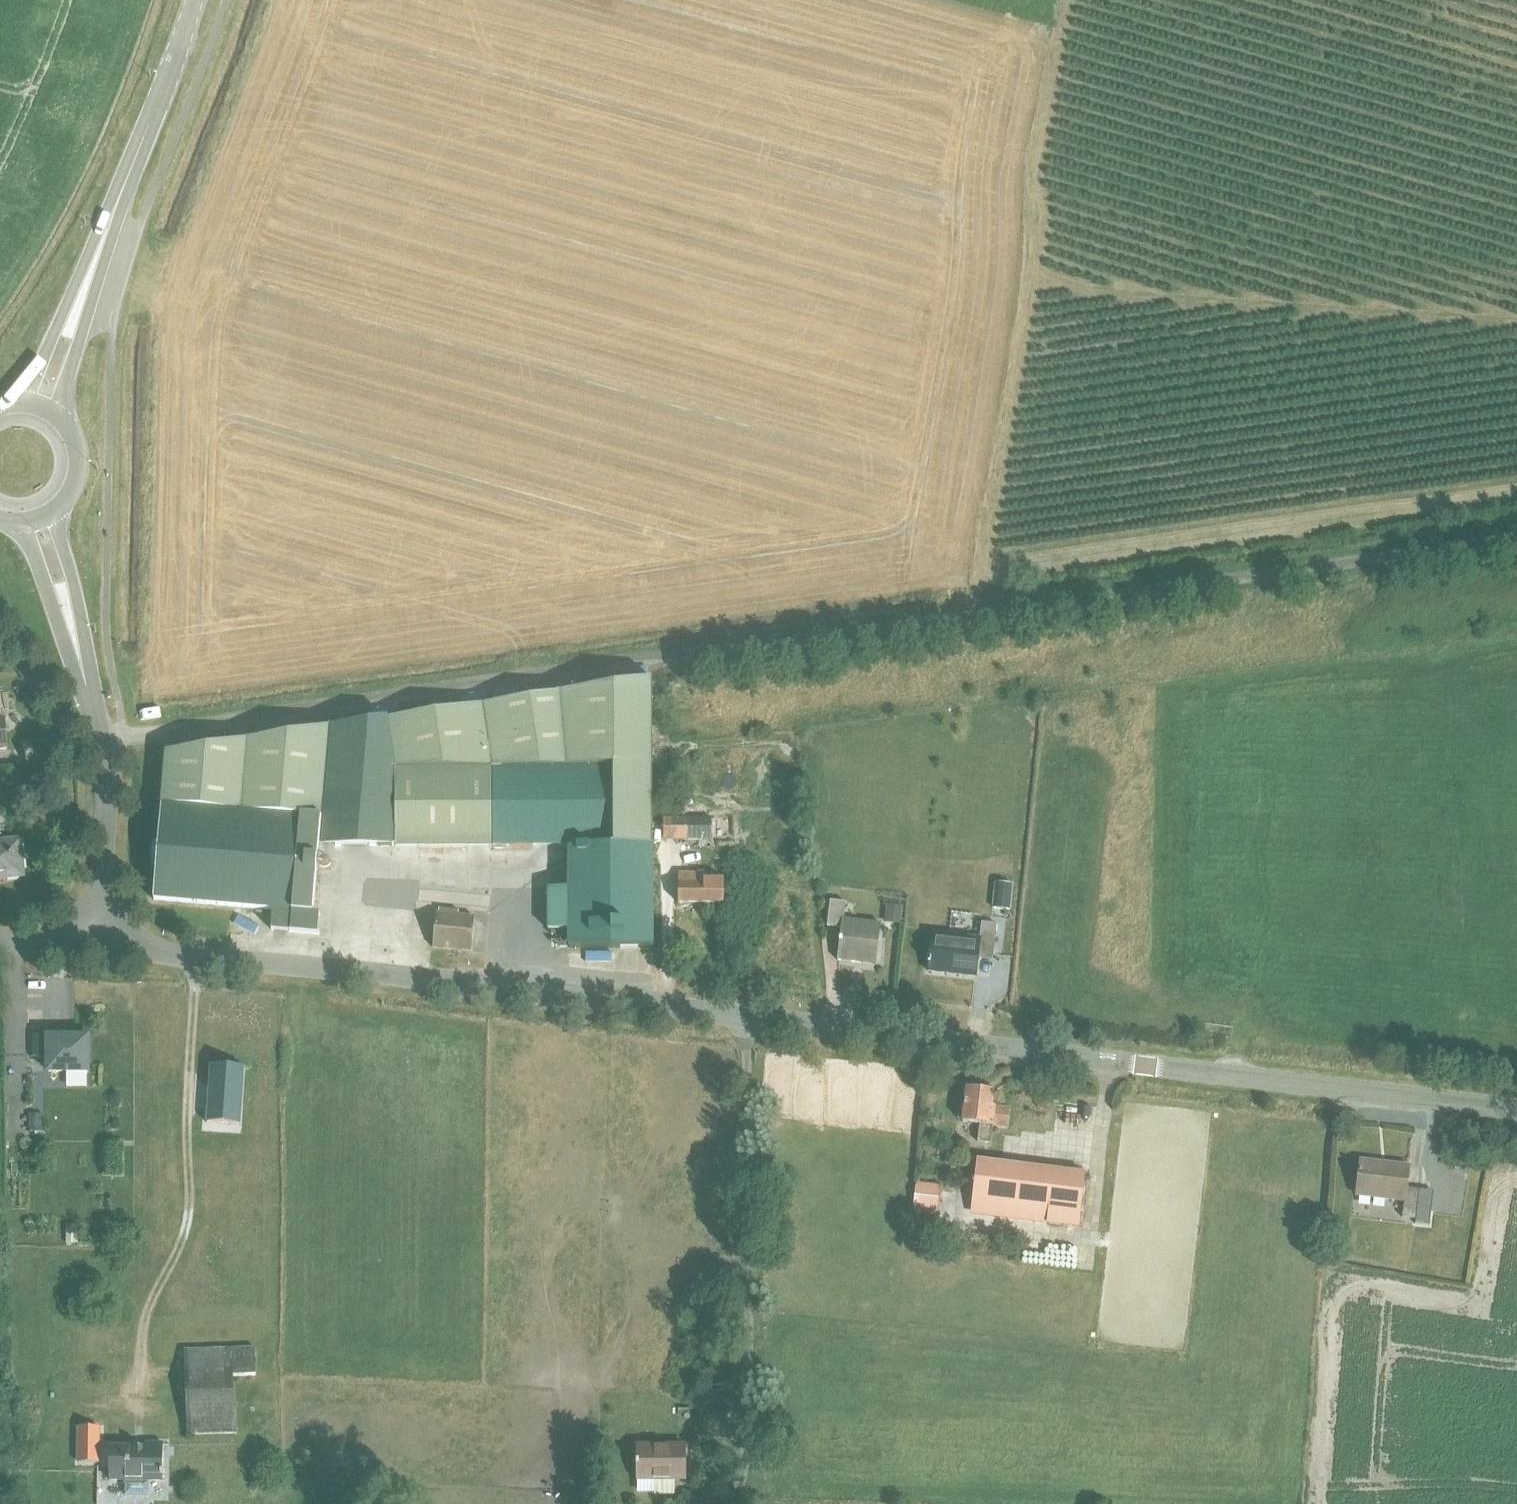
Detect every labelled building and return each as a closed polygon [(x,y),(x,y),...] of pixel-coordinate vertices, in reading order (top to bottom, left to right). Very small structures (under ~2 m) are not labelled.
[(652,679),(388,719),(395,768),(395,848),(569,847),(569,890),(548,890),(548,931),(569,931),(569,948),(653,947),(652,679)] [(329,728),(318,848),(395,848),(395,768),(388,719),(329,728)] [(152,841),(150,864),(157,865),(154,900),(273,911),(271,931),(318,935),(319,915),(313,914),(318,848),(329,728),(166,754),(158,842),(152,841)] [(687,819),(666,819),(667,840),(687,839),(710,838),(710,818),(687,819)] [(24,877),(20,839),(0,841),(0,879),(24,877)] [(679,904),(723,904),(723,880),(705,880),(705,875),(679,874),(679,904)] [(996,884),(993,908),(1009,909),(1011,886),(996,884)] [(878,954),(882,922),(845,918),(847,900),(833,899),(830,924),(844,926),(840,959),(857,961),(858,951),(878,954)] [(887,907),(885,923),(902,925),(904,909),(887,907)] [(433,948),(471,952),(474,917),(436,913),(433,948)] [(252,932),(255,920),(233,915),(230,927),(252,932)] [(932,933),(928,971),(976,977),(978,954),(993,956),(997,925),(981,923),(980,939),(932,933)] [(62,1030),(48,1030),(48,1072),(88,1072),(88,1038),(62,1038),(62,1030)] [(42,1036),(33,1036),(33,1057),(42,1057),(42,1036)] [(211,1065),(207,1123),(240,1125),(244,1067),(211,1065)] [(992,1107),(994,1092),(966,1088),(964,1108),(960,1107),(959,1119),(963,1120),(962,1123),(979,1125),(977,1142),(991,1144),(993,1126),(1007,1128),(1009,1109),(992,1107)] [(42,1118),(28,1118),(29,1135),(42,1135),(42,1118)] [(977,1160),(970,1214),(1078,1227),(1085,1173),(977,1160)] [(1361,1160),(1357,1194),(1403,1199),(1401,1219),(1416,1221),(1415,1226),(1429,1227),(1431,1210),(1417,1209),(1419,1192),(1407,1190),(1409,1165),(1361,1160)] [(937,1210),(940,1186),(916,1183),(912,1217),(925,1218),(926,1209),(937,1210)] [(79,1234),(66,1234),(66,1244),(79,1244),(79,1234)] [(184,1350),(187,1435),(234,1434),(232,1376),(255,1376),(254,1348),(184,1350)] [(100,1427),(78,1427),(78,1464),(100,1464),(100,1427)] [(109,1447),(109,1480),(125,1480),(125,1496),(149,1497),(149,1481),(163,1481),(163,1477),(164,1477),(164,1470),(163,1470),(163,1444),(145,1444),(145,1447),(109,1447)] [(637,1446),(637,1480),(685,1480),(685,1446),(637,1446)]
